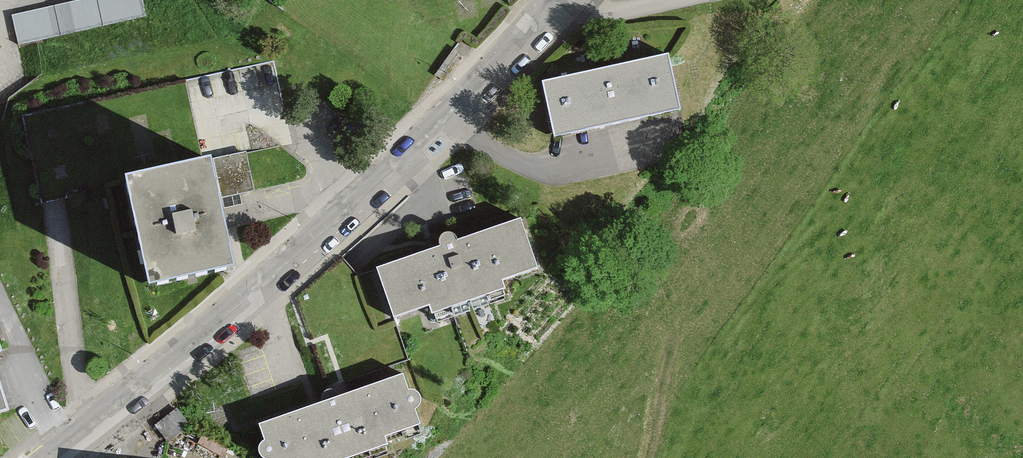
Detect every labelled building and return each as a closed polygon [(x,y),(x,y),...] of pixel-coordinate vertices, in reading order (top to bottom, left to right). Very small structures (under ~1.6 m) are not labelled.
[(142,0),(89,0),(10,17),(17,47),(147,20),(142,0)] [(689,66),(563,99),(578,155),(704,122),(689,66)] [(212,160),(128,178),(150,287),(235,269),(212,160)] [(547,232),(405,285),(424,336),(566,284),(547,232)] [(12,418),(0,380),(0,422),(12,418)] [(288,446),(293,457),(418,457),(452,446),(434,395),(288,446)]
